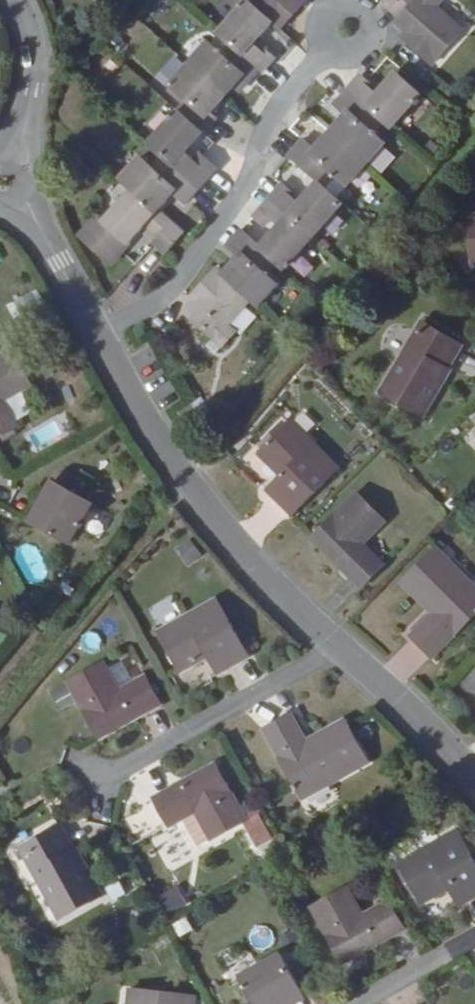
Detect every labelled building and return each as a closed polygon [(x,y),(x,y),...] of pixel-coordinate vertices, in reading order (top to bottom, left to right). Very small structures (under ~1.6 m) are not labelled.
[(171,85),(187,101),(149,143),(163,155),(152,167),(141,156),(121,178),(134,189),(104,222),(99,218),(82,237),(112,264),(148,225),(161,237),(156,243),(168,254),(185,235),(158,212),(175,194),(186,204),(217,169),(204,157),(199,163),(187,152),(217,117),(212,112),(241,80),(247,85),(260,69),(262,71),(273,58),(262,49),(261,50),(254,44),(271,24),(280,31),(306,2),(304,0),(245,0),(218,31),(234,46),(225,56),(209,42),(171,85)] [(385,5),(400,19),(395,24),(409,37),(406,41),(432,64),(463,30),(436,7),(442,0),(389,0),(385,5)] [(277,262),(283,268),(343,203),(326,187),(336,176),(347,186),(384,146),(373,135),(384,124),(391,129),(422,95),(397,72),(378,94),(369,86),(371,84),(361,74),(332,106),(344,117),(314,149),(303,139),(289,154),(318,180),(299,200),(292,193),(295,191),(283,180),(257,210),(268,220),(271,217),(278,224),(259,245),(240,228),(225,244),(237,254),(221,271),(217,267),(194,293),(198,296),(184,311),(223,346),(236,332),(227,324),(251,298),(259,306),(280,284),(267,273),(277,262)] [(466,218),(470,271),(474,271),(474,217),(466,218)] [(464,344),(422,320),(381,392),(423,416),(464,344)] [(12,349),(0,356),(0,443),(21,431),(4,402),(33,386),(12,349)] [(342,468),(293,419),(259,453),(281,475),(267,490),(293,516),(342,468)] [(59,484),(34,525),(73,549),(98,509),(59,484)] [(388,523),(358,492),(315,535),(351,571),(349,573),(364,588),(389,564),(368,543),(388,523)] [(175,549),(187,566),(201,557),(189,539),(175,549)] [(401,582),(431,615),(410,637),(434,661),(474,618),(474,583),(436,546),(401,582)] [(219,597),(160,630),(182,672),(210,656),(220,674),(252,656),(219,597)] [(105,661),(69,681),(100,736),(144,711),(151,711),(163,703),(147,675),(121,690),(105,661)] [(295,712),(268,728),(305,797),(373,761),(349,716),(309,737),(295,712)] [(250,820),(220,765),(174,791),(172,788),(156,797),(172,827),(198,812),(213,841),(250,820)] [(62,825),(19,848),(59,920),(101,897),(62,825)] [(402,862),(424,904),(453,888),(461,905),(474,897),(474,858),(460,830),(402,862)] [(347,886),(312,907),(342,960),(385,937),(393,938),(406,929),(390,899),(363,914),(347,886)] [(243,977),(258,1003),(289,1003),(305,995),(282,955),(243,977)] [(130,992),(129,1003),(196,1003),(197,998),(130,992)]
